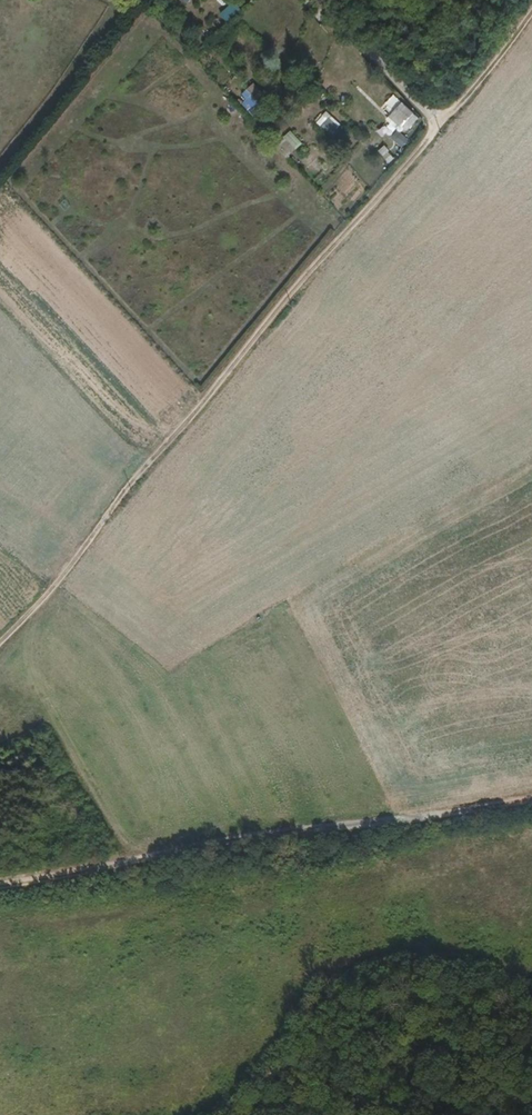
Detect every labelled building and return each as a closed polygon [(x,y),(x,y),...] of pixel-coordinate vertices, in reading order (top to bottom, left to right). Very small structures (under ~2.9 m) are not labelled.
[(263,97),(252,85),(242,94),(246,99),(241,103),(249,111),(263,97)] [(404,130),(415,119),(415,117),(400,104),(388,115),(404,130)] [(334,129),(326,121),(320,128),(328,135),(334,129)] [(403,146),(410,138),(398,128),(391,137),(403,146)] [(293,149),(283,139),(275,147),(285,158),(293,149)] [(378,153),(389,163),(394,158),(385,151),(386,150),(382,146),(378,153)] [(297,190),(305,182),(298,177),(291,184),(297,190)]
